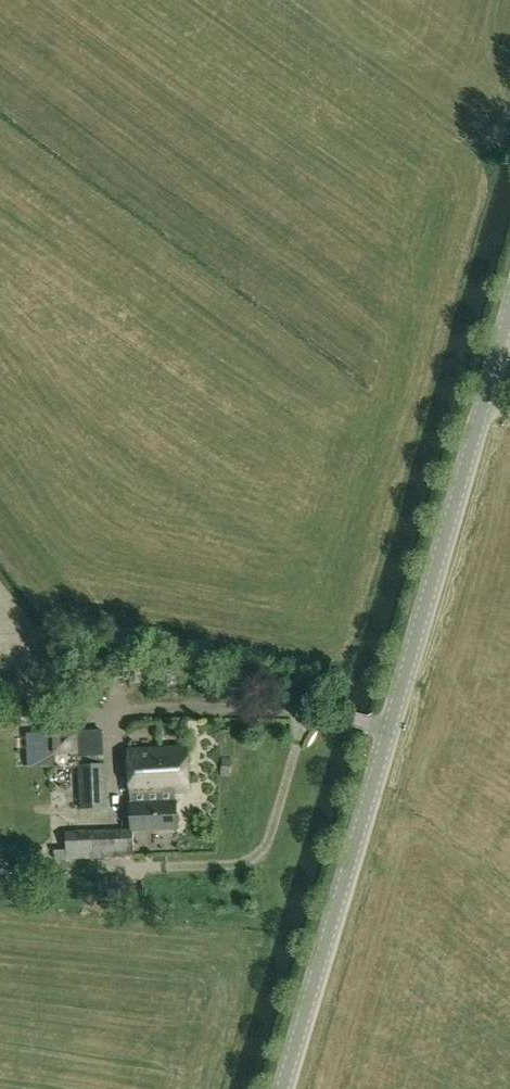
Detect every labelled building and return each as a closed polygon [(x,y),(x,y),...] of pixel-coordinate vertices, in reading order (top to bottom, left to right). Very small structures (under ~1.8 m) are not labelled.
[(48,756),(47,725),(22,726),(24,757),(48,756)] [(80,754),(79,729),(54,730),(54,732),(55,755),(80,754)] [(186,747),(128,750),(130,794),(131,794),(131,803),(175,802),(175,793),(189,792),(186,747)] [(80,766),(79,766),(81,809),(107,808),(106,765),(104,765),(80,766)] [(132,829),(66,833),(67,859),(104,858),(134,856),(133,831),(177,829),(176,810),(176,802),(175,802),(131,803),(130,803),(131,813),(132,829)]
